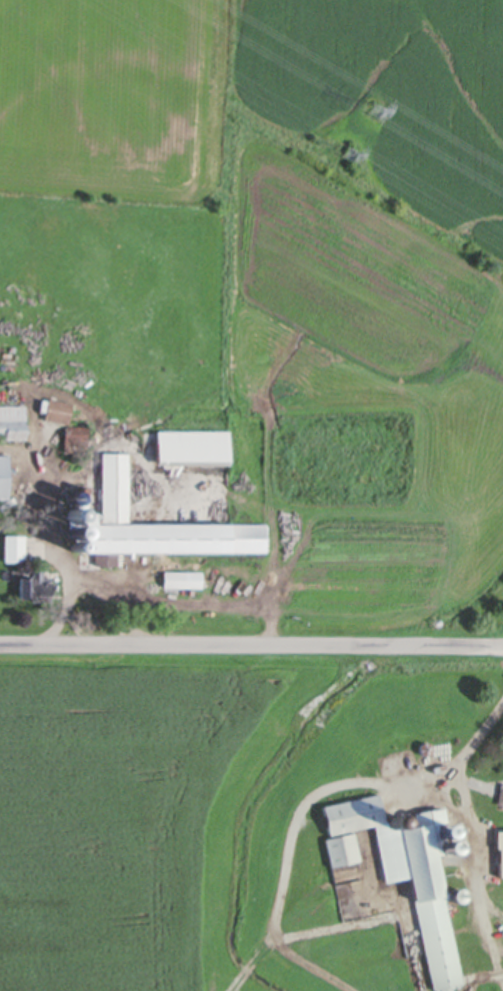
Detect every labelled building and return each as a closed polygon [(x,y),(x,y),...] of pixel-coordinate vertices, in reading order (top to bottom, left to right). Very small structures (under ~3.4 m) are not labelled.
[(5,432),(0,432),(0,403),(25,402),(25,417),(25,436),(5,436),(5,432)] [(87,424),(86,453),(64,452),(65,423),(87,424)] [(156,427),(228,427),(228,461),(156,461),(156,427)] [(76,506),(78,507),(79,508),(79,500),(78,501),(77,502),(75,502),(74,502),(73,502),(72,502),(71,501),(70,501),(69,500),(68,499),(68,498),(68,496),(68,495),(68,494),(68,493),(69,491),(71,490),(72,490),(73,489),(75,489),(77,490),(78,491),(79,492),(86,492),(87,508),(96,508),(96,509),(101,509),(101,449),(127,449),(128,518),(229,517),(229,520),(265,520),(265,548),(228,548),(228,545),(117,546),(118,563),(95,563),(95,548),(82,548),(81,549),(81,550),(79,551),(78,551),(76,551),(75,551),(73,550),(72,549),(72,547),(71,545),(72,544),(72,543),(74,542),(75,541),(77,541),(78,541),(80,542),(80,537),(79,537),(78,538),(76,538),(74,538),(73,538),(72,537),(71,537),(70,536),(69,534),(68,532),(68,531),(68,530),(69,528),(70,527),(71,526),(72,525),(74,524),(76,525),(78,525),(80,526),(79,517),(78,518),(77,519),(76,520),(75,520),(73,520),(72,520),(71,519),(70,519),(69,518),(68,517),(67,516),(67,514),(67,513),(67,512),(67,510),(69,508),(70,507),(71,507),(72,506),(74,506),(76,506)] [(5,559),(5,533),(11,533),(11,530),(23,530),(23,533),(25,533),(25,559),(5,559)] [(19,593),(20,573),(32,573),(32,566),(43,566),(43,573),(52,574),(51,598),(32,598),(32,593),(19,593)] [(163,568),(202,568),(202,585),(163,584),(163,568)] [(425,741),(426,741),(426,742),(427,742),(428,742),(428,743),(429,743),(430,744),(430,745),(431,745),(431,746),(431,747),(431,748),(431,749),(430,750),(430,751),(429,752),(428,752),(428,753),(427,753),(426,753),(425,754),(424,753),(423,753),(422,753),(421,752),(420,752),(420,751),(419,750),(419,749),(419,748),(419,747),(419,746),(419,745),(420,744),(420,743),(421,743),(421,742),(422,742),(423,742),(424,741),(425,741)] [(399,822),(398,823),(397,824),(415,820),(412,810),(443,803),(446,818),(437,820),(438,825),(439,823),(440,822),(441,822),(442,821),(444,821),(445,821),(446,821),(447,822),(448,822),(449,823),(450,824),(451,825),(451,827),(451,829),(451,830),(450,832),(448,833),(447,834),(445,835),(443,835),(441,834),(440,833),(441,839),(443,838),(444,837),(445,837),(447,836),(448,836),(449,836),(450,837),(452,837),(453,838),(453,839),(454,841),(455,842),(455,843),(455,844),(454,846),(454,847),(452,849),(451,850),(449,850),(447,850),(445,850),(444,849),(444,851),(436,852),(445,891),(442,891),(462,982),(460,983),(460,985),(456,986),(456,983),(453,983),(454,987),(451,987),(452,990),(440,990),(439,989),(436,990),(435,988),(434,989),(409,874),(384,879),(373,821),(328,831),(322,802),(377,790),(383,817),(387,816),(388,815),(388,814),(389,812),(391,811),(392,811),(393,811),(394,811),(396,811),(397,811),(398,812),(399,813),(400,814),(401,815),(401,817),(401,819),(400,821),(399,822)] [(495,827),(502,827),(502,873),(499,873),(499,844),(496,844),(495,827)] [(353,830),(359,857),(330,864),(324,836),(353,830)] [(454,888),(455,888),(456,888),(457,888),(458,888),(459,888),(459,889),(460,889),(461,890),(462,891),(462,892),(463,892),(463,893),(463,894),(463,895),(463,896),(463,897),(462,898),(462,899),(461,900),(460,900),(460,901),(459,901),(458,902),(457,902),(456,902),(455,902),(454,902),(453,901),(452,901),(452,900),(451,900),(450,899),(450,898),(449,897),(449,896),(449,895),(449,894),(449,893),(449,892),(450,892),(450,891),(451,890),(452,889),(453,889),(453,888),(454,888)]
